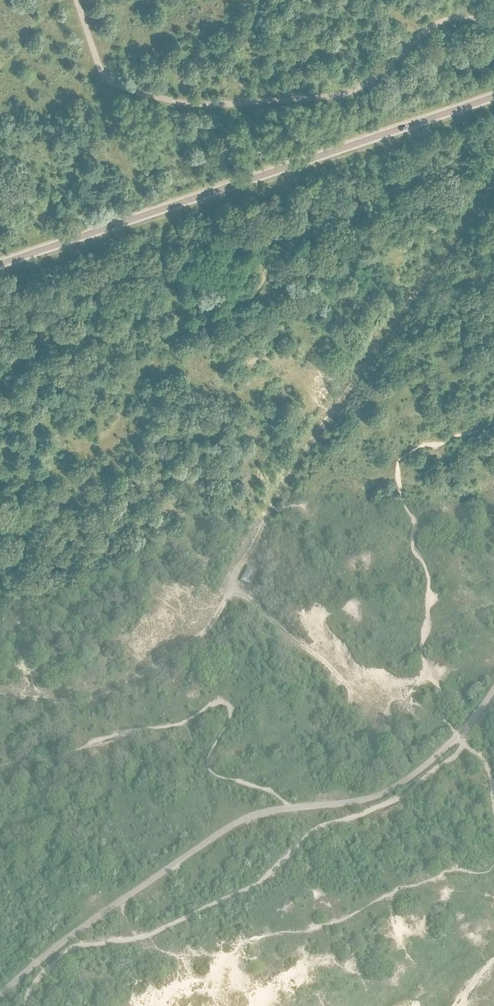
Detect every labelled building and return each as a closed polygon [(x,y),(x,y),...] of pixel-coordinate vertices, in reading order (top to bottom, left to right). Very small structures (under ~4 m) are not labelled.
[(250,585),(257,571),(248,567),(242,581),(250,585)]
